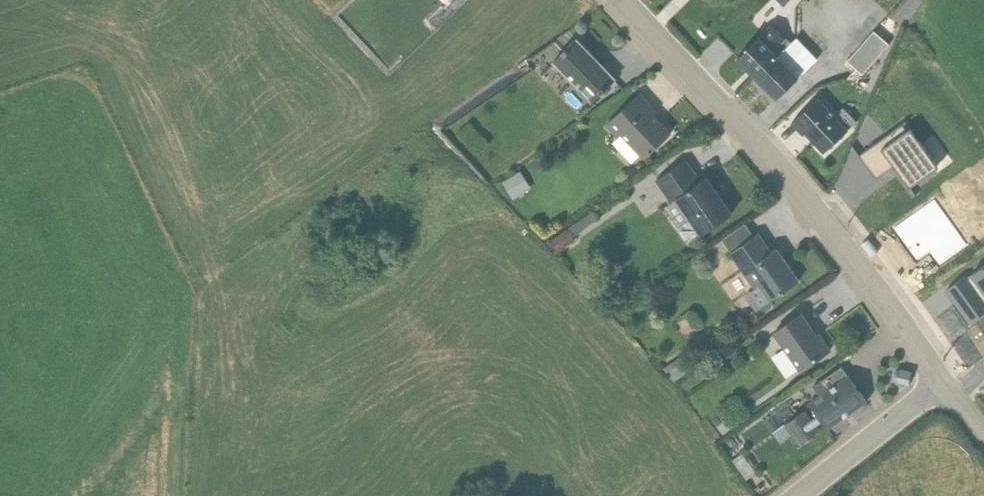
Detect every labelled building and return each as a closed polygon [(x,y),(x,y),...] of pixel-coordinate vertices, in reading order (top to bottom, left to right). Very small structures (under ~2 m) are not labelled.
[(901,24),(889,14),(848,59),(874,80),(901,24)] [(754,74),(777,52),(761,35),(738,57),(754,74)] [(613,79),(578,41),(556,61),(593,98),(613,79)] [(799,75),(777,52),(754,74),(776,97),(799,75)] [(656,109),(641,92),(606,123),(618,136),(621,133),(643,157),(671,132),(653,112),(656,109)] [(848,129),(819,97),(794,123),(822,152),(848,129)] [(676,197),(702,179),(687,158),(661,176),(676,197)] [(520,171),(502,182),(512,199),(530,188),(520,171)] [(733,214),(707,175),(702,179),(676,197),(701,236),(733,214)] [(567,228),(547,242),(555,253),(575,239),(572,235),(596,218),(592,212),(567,228)] [(724,238),(733,250),(754,235),(745,224),(724,238)] [(773,250),(760,231),(754,235),(733,250),(729,252),(752,286),(744,292),(757,309),(800,279),(778,247),(773,250)] [(817,333),(802,313),(774,332),(800,369),(830,348),(819,332),(817,333)] [(683,353),(664,366),(674,381),(694,367),(683,353)] [(828,386),(847,372),(842,365),(823,379),(828,386)] [(898,365),(894,377),(908,382),(913,370),(898,365)] [(828,386),(810,399),(829,426),(867,399),(847,372),(828,386)] [(820,426),(805,407),(785,423),(800,442),(820,426)]
